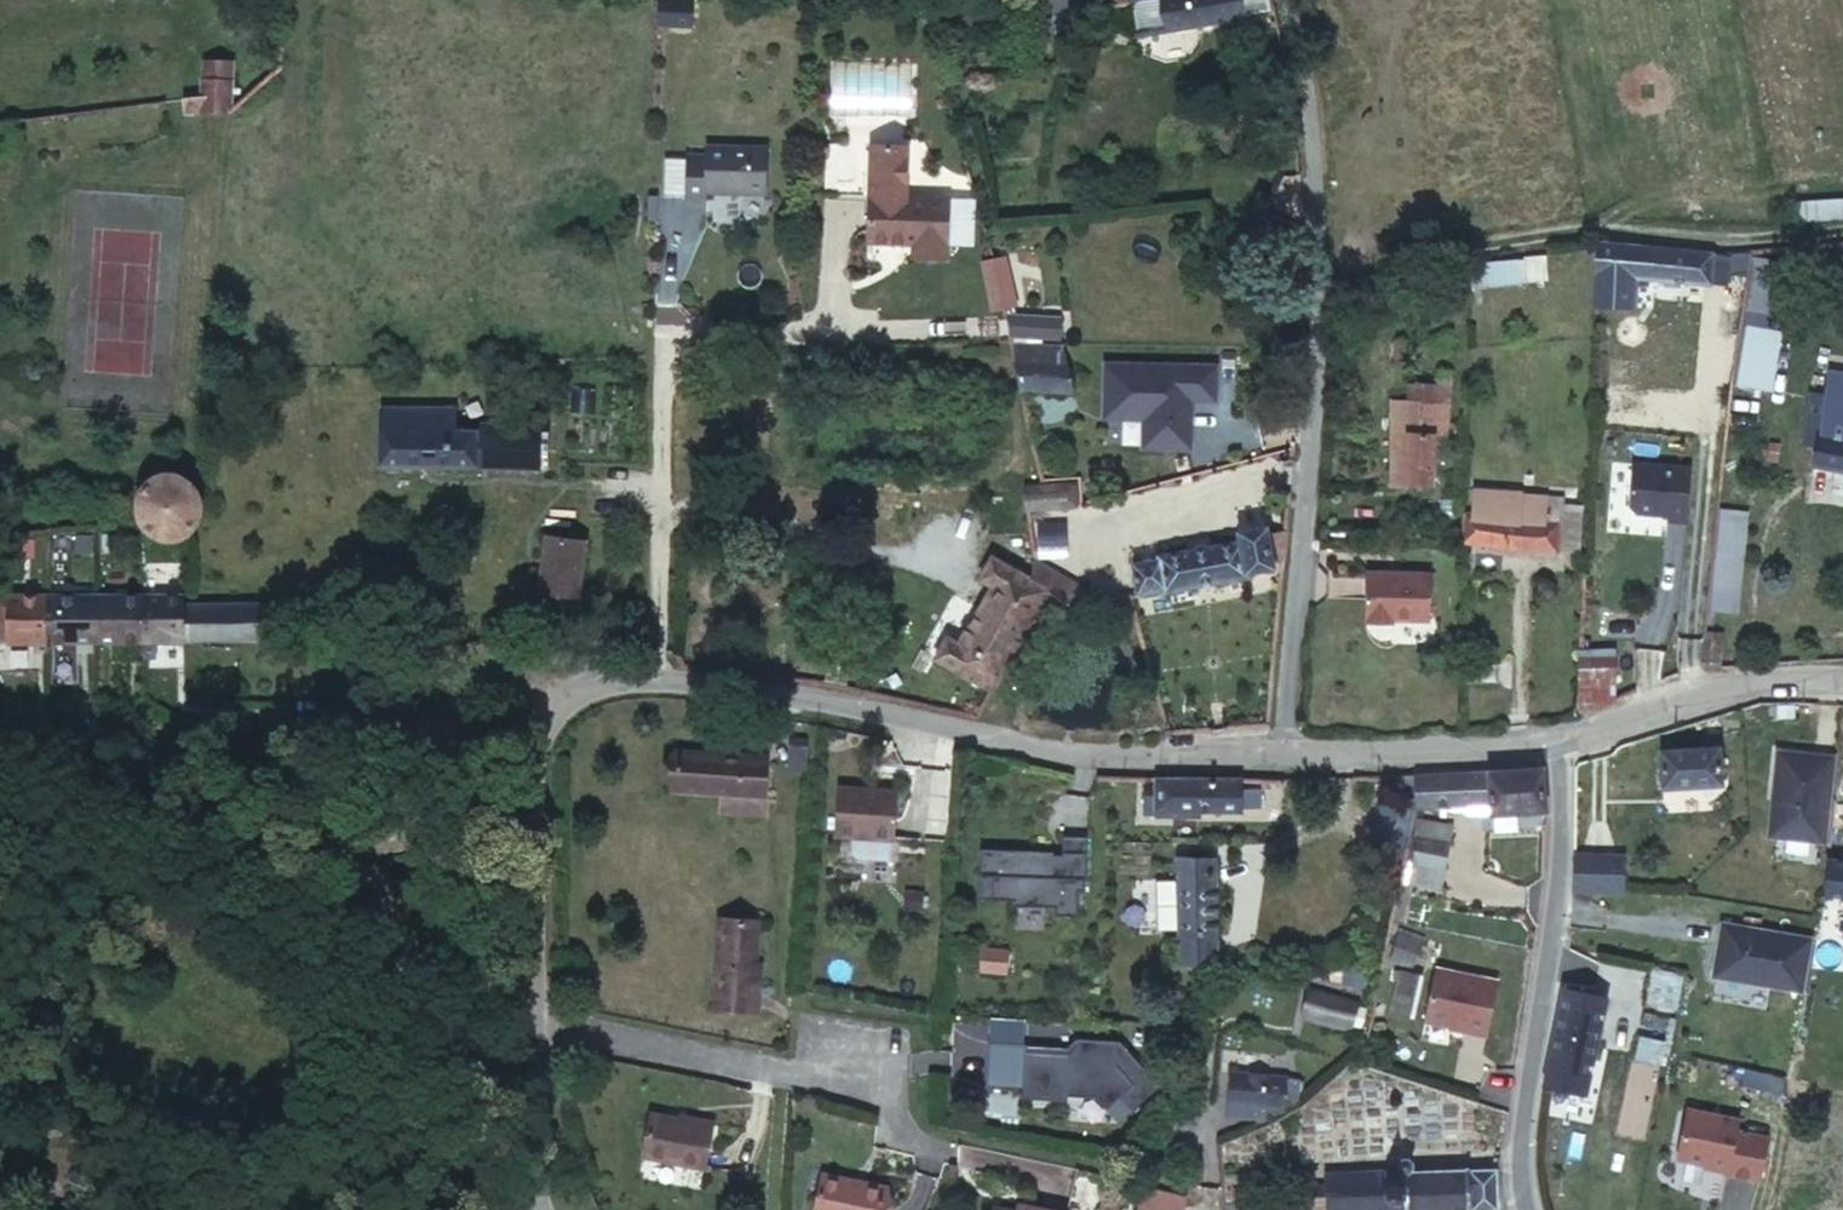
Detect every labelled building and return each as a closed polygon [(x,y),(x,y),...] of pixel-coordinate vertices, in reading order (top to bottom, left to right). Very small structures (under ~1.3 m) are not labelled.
[(658,24),(691,26),(693,0),(660,0),(658,24)] [(1077,0),(1076,0),(1032,8),(1036,31),(1080,23),(1081,23),(1077,0)] [(1215,0),(1130,0),(1132,14),(1215,0)] [(1132,14),(1138,49),(1240,32),(1240,30),(1235,0),(1215,0),(1132,14)] [(1269,0),(1235,0),(1240,30),(1273,24),(1269,0)] [(206,73),(234,71),(233,57),(204,59),(206,73)] [(831,115),(910,116),(912,62),(834,60),(831,115)] [(188,108),(237,102),(234,71),(206,73),(207,88),(186,89),(188,108)] [(12,136),(10,113),(0,114),(0,139),(12,136)] [(767,197),(768,151),(707,149),(707,160),(687,159),(686,201),(707,201),(707,195),(707,190),(747,191),(747,196),(767,197)] [(832,150),(828,201),(867,204),(868,182),(874,183),(877,154),(832,150)] [(874,183),(869,250),(915,253),(923,254),(922,260),(948,262),(948,256),(951,210),(908,207),(912,156),(877,154),(874,183)] [(1801,199),(1801,219),(1842,219),(1842,199),(1801,199)] [(1276,214),(1263,206),(1254,220),(1267,228),(1276,214)] [(975,212),(951,210),(948,256),(972,257),(975,212)] [(1712,253),(1593,246),(1589,270),(1639,275),(1639,287),(1708,293),(1712,253)] [(923,254),(915,253),(914,268),(947,270),(948,262),(922,260),(923,254)] [(1473,284),(1546,283),(1546,258),(1473,259),(1473,284)] [(1794,268),(1760,263),(1753,312),(1787,317),(1794,268)] [(991,287),(980,289),(987,324),(998,322),(991,287)] [(1787,317),(1753,312),(1743,390),(1780,395),(1788,335),(1785,335),(1787,317)] [(1061,341),(1062,315),(1009,313),(1008,339),(1061,341)] [(1010,383),(1077,370),(1074,349),(1006,360),(1010,383)] [(1216,366),(1107,364),(1106,419),(1145,420),(1145,447),(1190,448),(1191,419),(1185,418),(1186,400),(1215,400),(1216,366)] [(1010,383),(1015,409),(1083,396),(1077,370),(1010,383)] [(1838,385),(1832,433),(1839,435),(1836,456),(1842,457),(1842,386),(1838,385)] [(1398,403),(1393,483),(1423,485),(1427,428),(1438,429),(1441,405),(1398,403)] [(379,477),(471,477),(471,440),(471,422),(378,423),(379,477)] [(471,440),(471,477),(530,477),(531,441),(471,440)] [(1691,468),(1632,463),(1629,505),(1634,512),(1667,514),(1667,520),(1686,522),(1691,468)] [(166,540),(173,538),(179,535),(186,528),(190,522),(193,511),(192,500),(187,489),(177,480),(168,477),(155,477),(144,481),(134,491),(129,504),(130,518),(136,528),(143,535),(153,539),(166,540)] [(1331,478),(1329,494),(1348,495),(1350,479),(1331,478)] [(1027,507),(1075,505),(1074,486),(1025,487),(1027,507)] [(1487,498),(1485,528),(1586,529),(1588,491),(1542,491),(1542,500),(1487,498)] [(1465,527),(1485,528),(1487,498),(1466,498),(1465,527)] [(1738,503),(1723,617),(1731,618),(1733,604),(1750,606),(1765,507),(1738,503)] [(1252,570),(1246,530),(1245,524),(1216,529),(1219,542),(1126,555),(1131,585),(1131,588),(1252,570)] [(1269,567),(1273,526),(1246,530),(1252,570),(1269,567)] [(1446,562),(1381,556),(1377,601),(1379,601),(1379,607),(1403,609),(1403,603),(1441,608),(1446,562)] [(936,658),(993,690),(1050,591),(1050,590),(1031,578),(992,557),(980,579),(992,586),(960,643),(948,636),(936,658)] [(541,559),(539,602),(592,601),(593,561),(541,559)] [(1050,590),(1050,591),(1071,604),(1085,588),(1035,559),(1031,578),(1050,590)] [(1131,585),(1120,587),(1121,599),(1132,597),(1131,588),(1131,585)] [(171,645),(172,603),(146,603),(146,594),(1,592),(2,642),(171,645)] [(261,606),(172,603),(171,645),(261,647),(261,606)] [(1478,649),(1477,672),(1513,674),(1514,651),(1478,649)] [(1612,650),(1580,650),(1578,713),(1612,701),(1612,650)] [(1675,657),(1679,674),(1697,669),(1692,655),(1675,657)] [(749,746),(659,739),(655,779),(746,786),(749,746)] [(1658,742),(1658,782),(1717,781),(1716,743),(1658,742)] [(1769,835),(1825,841),(1834,757),(1777,751),(1769,835)] [(1463,805),(1544,807),(1543,757),(1419,765),(1414,792),(1465,792),(1463,805)] [(1414,792),(1419,765),(1398,768),(1393,807),(1411,808),(1414,792)] [(1249,803),(1250,769),(1156,769),(1156,802),(1249,803)] [(883,783),(823,778),(818,827),(878,831),(883,783)] [(1420,804),(1406,866),(1442,872),(1454,811),(1420,804)] [(1387,855),(1393,807),(1368,805),(1364,854),(1387,855)] [(993,876),(993,900),(1011,901),(1011,906),(1056,907),(1055,916),(1079,917),(1080,891),(1086,891),(1087,837),(1063,836),(1062,855),(1053,855),(1053,851),(980,849),(979,876),(993,876)] [(1222,842),(1190,842),(1189,944),(1222,944),(1222,842)] [(1625,850),(1575,847),(1574,884),(1623,886),(1625,850)] [(1842,895),(1842,855),(1818,852),(1812,891),(1842,895)] [(993,900),(993,876),(979,876),(979,900),(993,900)] [(728,980),(731,956),(737,906),(701,901),(691,996),(733,999),(735,981),(728,980)] [(1804,991),(1812,939),(1723,924),(1713,976),(1804,991)] [(1395,927),(1390,936),(1399,941),(1393,953),(1406,960),(1413,948),(1417,950),(1422,941),(1395,927)] [(973,945),(971,969),(1009,973),(1013,950),(973,945)] [(738,957),(731,956),(728,980),(735,981),(738,957)] [(1677,1009),(1685,976),(1653,968),(1644,1000),(1677,1009)] [(1496,983),(1435,969),(1422,1020),(1461,1030),(1460,1033),(1482,1038),(1496,983)] [(1420,974),(1405,971),(1395,1012),(1411,1017),(1420,974)] [(1315,977),(1307,1014),(1353,1023),(1361,986),(1315,977)] [(1563,998),(1549,1093),(1591,1096),(1604,1004),(1563,998)] [(1635,1056),(1662,1061),(1666,1041),(1638,1037),(1635,1056)] [(1159,1086),(1119,1041),(1076,1039),(1076,1047),(1070,1054),(1026,1052),(1027,1045),(988,1042),(985,1088),(1023,1090),(1022,1098),(1028,1099),(1058,1101),(1062,1101),(1068,1096),(1121,1100),(1131,1111),(1159,1086)] [(1239,1068),(1229,1108),(1260,1113),(1263,1102),(1285,1106),(1292,1078),(1239,1068)] [(1733,1114),(1683,1104),(1674,1147),(1679,1154),(1723,1162),(1722,1167),(1755,1174),(1763,1132),(1731,1126),(1733,1114)] [(639,1110),(637,1116),(654,1119),(656,1113),(639,1110)] [(654,1119),(637,1116),(612,1115),(609,1159),(670,1164),(677,1116),(656,1113),(654,1119)] [(1495,1200),(1493,1149),(1318,1159),(1318,1178),(1300,1179),(1303,1194),(1319,1194),(1320,1209),(1330,1209),(1495,1200)] [(818,1165),(798,1159),(789,1200),(826,1209),(857,1209),(865,1173),(842,1166),(840,1172),(818,1165)] [(820,1160),(818,1165),(840,1172),(842,1166),(820,1160)] [(1085,1202),(1088,1169),(1059,1167),(1057,1200),(1085,1202)] [(1125,1182),(1117,1209),(1161,1209),(1166,1193),(1125,1182)] [(991,1197),(990,1205),(1016,1209),(1026,1209),(1027,1204),(991,1197)]
